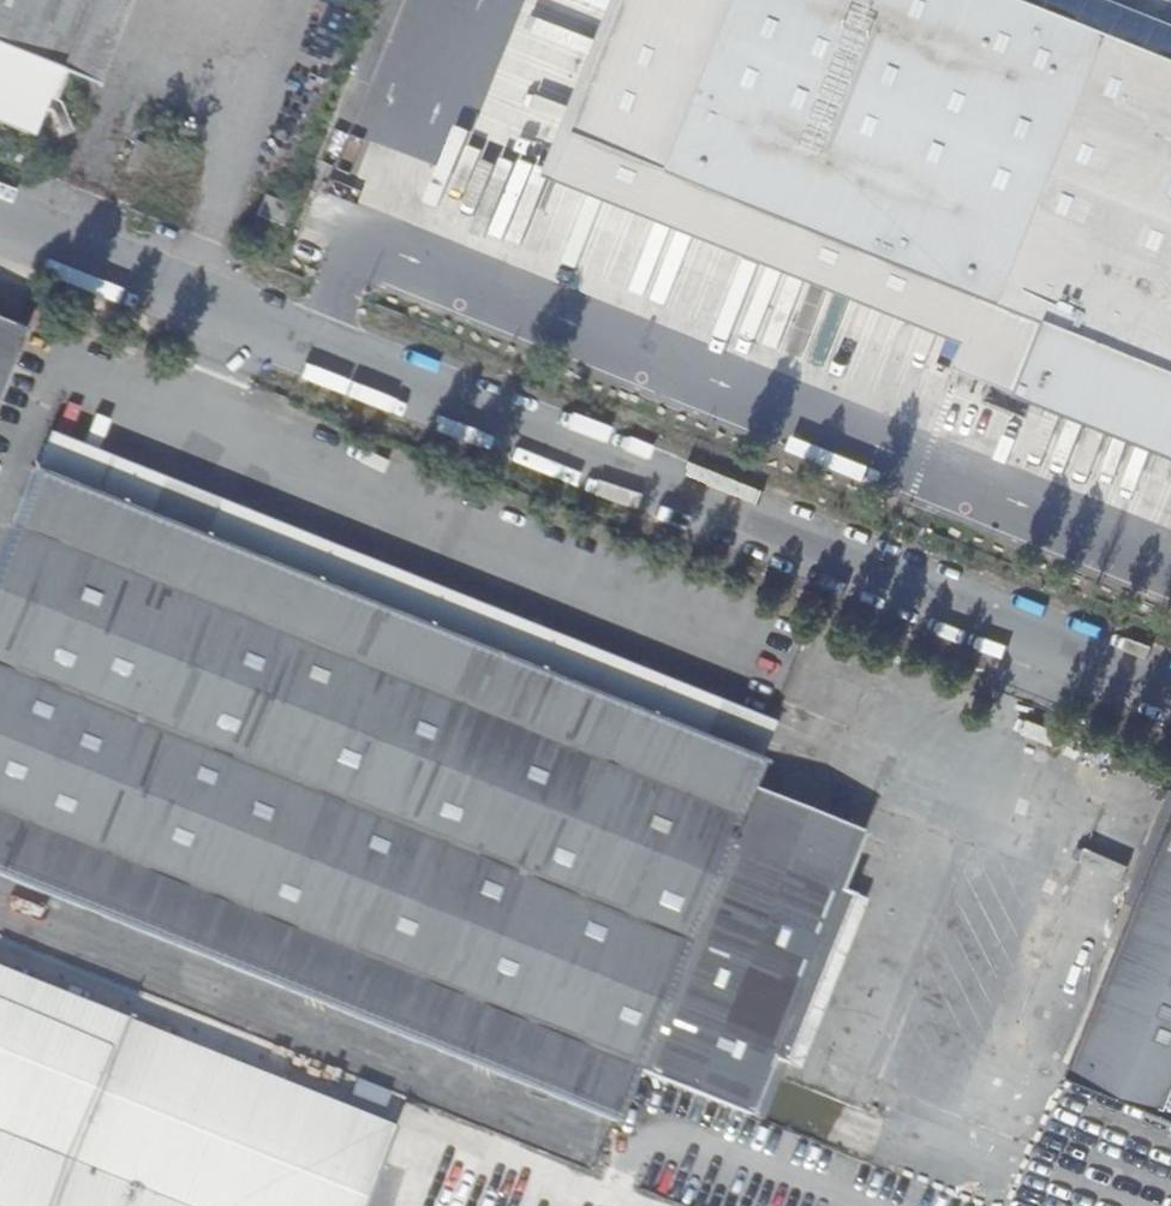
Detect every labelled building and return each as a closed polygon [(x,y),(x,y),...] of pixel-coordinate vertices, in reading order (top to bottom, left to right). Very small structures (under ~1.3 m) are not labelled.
[(76,0),(0,0),(0,110),(27,121),(49,66),(76,0)] [(49,66),(91,82),(123,0),(76,0),(49,66)] [(1037,0),(425,0),(376,122),(672,240),(962,356),(957,369),(1170,454),(1170,54),(1037,0)] [(1170,54),(1170,21),(1120,0),(1037,0),(1170,54)] [(27,121),(0,110),(0,124),(22,133),(27,121)] [(254,217),(279,227),(288,207),(262,197),(254,217)] [(955,373),(957,369),(962,356),(672,240),(665,257),(955,373)] [(20,331),(0,324),(0,381),(20,331)] [(770,1055),(837,887),(860,830),(745,785),(755,760),(27,466),(0,535),(0,877),(608,1119),(628,1068),(746,1115),(770,1055)] [(282,549),(289,527),(212,502),(205,524),(282,549)] [(1132,870),(1153,819),(1089,793),(1068,844),(1132,870)] [(1170,1114),(1170,813),(1069,1075),(1170,1114)] [(837,887),(770,1055),(785,1061),(852,893),(837,887)] [(137,1026),(0,972),(0,1205),(64,1205),(137,1026)] [(137,1026),(64,1205),(359,1205),(390,1125),(137,1026)]
